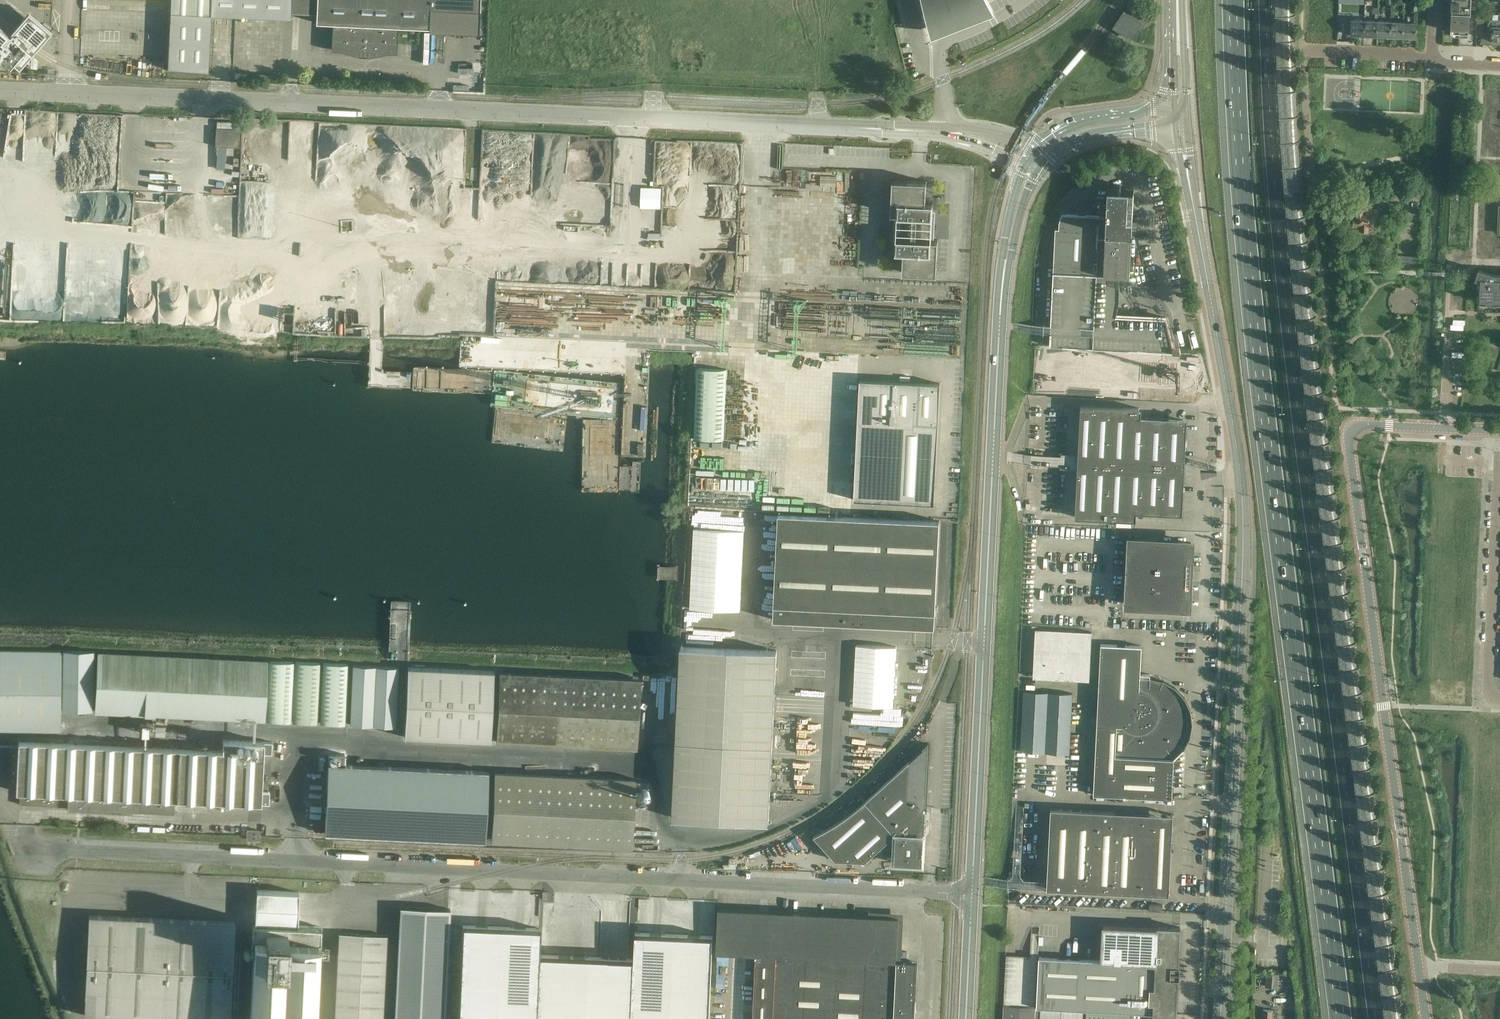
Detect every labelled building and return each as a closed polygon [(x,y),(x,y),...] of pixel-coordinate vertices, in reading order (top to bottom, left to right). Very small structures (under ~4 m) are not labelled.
[(292,0),(170,0),(167,70),(178,70),(204,71),(207,71),(208,71),(211,15),(291,19),(291,12),(292,0)] [(316,13),(315,23),(332,23),(331,51),(335,51),(338,51),(342,52),(346,52),(350,54),(354,55),(358,56),(362,56),(364,56),(369,56),(373,56),(377,55),(381,54),(384,54),(388,53),(392,53),(396,54),(398,27),(429,28),(429,9),(440,9),(441,0),(316,0),(316,13)] [(930,32),(992,8),(988,0),(922,0),(930,32)] [(1475,9),(1475,5),(1451,4),(1451,13),(1460,13),(1470,14),(1470,9),(1475,9)] [(1124,11),(1114,27),(1114,28),(1114,27),(1121,32),(1130,38),(1138,27),(1140,29),(1147,19),(1146,19),(1133,10),(1132,9),(1129,15),(1125,12),(1124,11)] [(8,67),(12,63),(18,68),(24,61),(30,66),(35,67),(36,66),(33,66),(33,59),(29,56),(51,31),(28,11),(9,34),(2,28),(0,31),(0,60),(8,67)] [(1498,12),(1498,20),(1491,20),(1489,22),(1489,28),(1492,28),(1491,42),(1499,42),(1499,12),(1498,12)] [(1460,14),(1451,13),(1451,14),(1450,32),(1454,33),(1454,38),(1459,38),(1460,14)] [(1470,14),(1460,13),(1459,37),(1464,38),(1464,37),(1464,32),(1468,33),(1469,14),(1470,14)] [(1363,36),(1364,21),(1351,21),(1350,36),(1363,36)] [(1363,36),(1377,37),(1377,22),(1364,21),(1363,36)] [(1377,37),(1390,37),(1390,22),(1377,22),(1377,37)] [(1390,37),(1403,38),(1403,23),(1390,22),(1390,37)] [(1403,38),(1416,39),(1416,23),(1403,23),(1403,38)] [(216,128),(215,146),(239,147),(240,129),(216,128)] [(930,240),(931,231),(932,231),(933,230),(934,229),(934,228),(934,227),(934,226),(933,225),(932,224),(931,224),(932,204),(925,204),(926,181),(892,180),(891,214),(898,214),(897,250),(903,250),(902,272),(936,274),(938,240),(930,240)] [(641,187),(640,208),(661,208),(661,188),(641,187)] [(1055,228),(1053,272),(1118,275),(1129,276),(1131,238),(1128,233),(1128,232),(1132,232),(1132,228),(1132,221),(1134,189),(1108,187),(1106,216),(1062,214),(1059,221),(1059,228),(1055,228)] [(1361,205),(1356,205),(1355,215),(1354,215),(1354,218),(1353,219),(1352,222),(1353,223),(1353,229),(1360,230),(1360,231),(1368,231),(1368,230),(1375,230),(1376,218),(1378,218),(1378,208),(1374,208),(1374,203),(1361,202),(1361,205)] [(1493,274),(1478,269),(1475,278),(1479,279),(1478,301),(1499,302),(1499,274),(1493,274)] [(1053,272),(1049,345),(1055,346),(1180,352),(1180,351),(1181,352),(1176,334),(1170,334),(1166,317),(1116,315),(1118,309),(1118,305),(1119,302),(1119,299),(1119,295),(1119,292),(1119,288),(1119,285),(1119,281),(1118,275),(1053,272)] [(1053,386),(1121,389),(1125,389),(1125,392),(1175,394),(1181,394),(1180,384),(1179,384),(1181,352),(1180,352),(1055,346),(1053,386)] [(758,364),(705,363),(702,443),(755,444),(758,364)] [(854,489),(854,500),(883,501),(934,503),(938,429),(940,383),(903,382),(860,379),(858,420),(887,421),(886,456),(885,478),(883,501),(854,500),(854,489)] [(1078,454),(1078,461),(1185,466),(1186,447),(1186,441),(1187,418),(1141,416),(1142,408),(1139,408),(1081,405),(1078,454)] [(1183,514),(1185,466),(1078,461),(1075,517),(1134,520),(1136,520),(1136,512),(1183,514)] [(774,604),(864,608),(917,611),(935,612),(939,521),(934,521),(778,514),(774,604)] [(740,611),(744,531),(694,528),(690,608),(740,611)] [(1188,607),(1190,581),(1193,581),(1194,569),(1190,568),(1191,543),(1164,541),(1127,540),(1124,603),(1188,607)] [(864,608),(774,604),(773,620),(864,624),(864,608)] [(864,624),(917,627),(917,611),(864,608),(864,624)] [(917,627),(933,627),(934,627),(935,612),(917,611),(917,627)] [(1089,680),(1092,632),(1043,629),(1036,629),(1033,677),(1089,680)] [(1093,795),(1121,796),(1172,799),(1174,759),(1173,759),(1174,758),(1175,760),(1185,750),(1192,737),(1195,723),(1193,708),(1186,695),(1177,684),(1164,677),(1150,674),(1140,674),(1141,646),(1100,644),(1093,795)] [(768,822),(771,758),(777,650),(681,646),(673,817),(768,822)] [(62,651),(0,650),(0,730),(60,731),(62,651)] [(62,710),(93,711),(94,651),(63,650),(62,710)] [(95,713),(265,720),(267,660),(97,652),(95,713)] [(269,661),(267,721),(291,722),(293,662),(269,661)] [(293,722),(317,723),(319,663),(295,662),(293,722)] [(320,723),(344,724),(347,664),(323,663),(320,723)] [(353,665),(350,724),(395,727),(398,667),(353,665)] [(404,737),(491,741),(494,671),(407,667),(404,737)] [(640,678),(499,671),(496,742),(636,748),(640,678)] [(1024,691),(1021,752),(1069,754),(1072,693),(1024,691)] [(180,749),(177,799),(269,803),(269,791),(261,790),(263,753),(272,753),(272,741),(263,741),(222,739),(222,751),(180,749)] [(19,741),(17,791),(19,791),(121,797),(155,798),(174,799),(177,799),(180,749),(121,746),(19,741)] [(928,744),(882,786),(865,801),(859,806),(852,812),(846,816),(839,821),(832,825),(826,829),(820,832),(813,835),(835,860),(865,861),(895,834),(904,825),(923,809),(925,807),(928,744)] [(328,763),(325,834),(485,841),(488,771),(344,764),(345,754),(328,753),(328,763)] [(635,778),(494,771),(491,842),(632,848),(635,778)] [(131,813),(154,814),(155,798),(121,797),(19,791),(19,804),(67,807),(66,809),(131,813)] [(174,799),(155,798),(154,814),(173,814),(174,799)] [(1051,808),(1047,888),(1047,889),(1169,895),(1169,892),(1167,892),(1169,843),(1171,844),(1172,835),(1170,835),(1170,834),(1169,829),(1167,825),(1164,821),(1160,818),(1156,816),(1150,815),(1116,817),(1115,812),(1051,808)] [(923,809),(904,825),(914,835),(921,836),(924,834),(926,834),(926,825),(927,825),(928,825),(928,824),(929,824),(929,823),(929,822),(928,821),(928,820),(927,820),(926,820),(927,812),(925,811),(923,809)] [(895,838),(894,862),(918,864),(922,864),(923,836),(921,836),(914,835),(904,825),(895,834),(895,835),(895,838)] [(247,840),(259,840),(260,840),(260,837),(260,830),(247,829),(246,835),(246,840),(247,840)] [(250,1018),(283,1018),(288,925),(298,926),(298,916),(298,913),(298,908),(299,904),(299,892),(256,890),(256,902),(256,906),(256,911),(255,914),(255,923),(253,958),(250,1018)] [(450,909),(400,907),(395,1018),(445,1018),(450,909)] [(760,910),(719,908),(717,953),(755,955),(752,1018),(884,1018),(884,1002),(916,1003),(917,962),(896,960),(899,917),(760,910)] [(89,915),(87,965),(232,972),(235,922),(89,915)] [(318,958),(319,927),(298,926),(288,925),(283,1018),(315,1018),(318,958)] [(458,1018),(537,1018),(539,955),(540,928),(463,925),(458,1018)] [(1036,1007),(1121,1011),(1176,1014),(1178,977),(1179,977),(1180,965),(1179,964),(1180,928),(1158,926),(1158,928),(1103,926),(1101,960),(1039,956),(1036,1007)] [(1003,1005),(1035,1007),(1039,928),(1031,927),(1030,956),(1006,955),(1003,1005)] [(386,958),(387,935),(339,933),(335,1018),(383,1018),(386,958)] [(634,959),(632,1018),(709,1018),(713,936),(635,933),(634,958),(634,959)] [(634,959),(539,955),(537,1018),(632,1018),(634,959)] [(84,1015),(166,1018),(230,1018),(232,972),(87,965),(84,1015)] [(1279,974),(1266,974),(1265,986),(1278,987),(1279,974)] [(916,1003),(884,1002),(884,1018),(915,1018),(916,1003)] [(1003,1018),(1034,1018),(1035,1008),(1004,1006),(1003,1018)] [(1084,1011),(1035,1008),(1034,1018),(1084,1018),(1084,1011)] [(1262,1018),(1277,1018),(1278,1011),(1263,1009),(1262,1018)]
